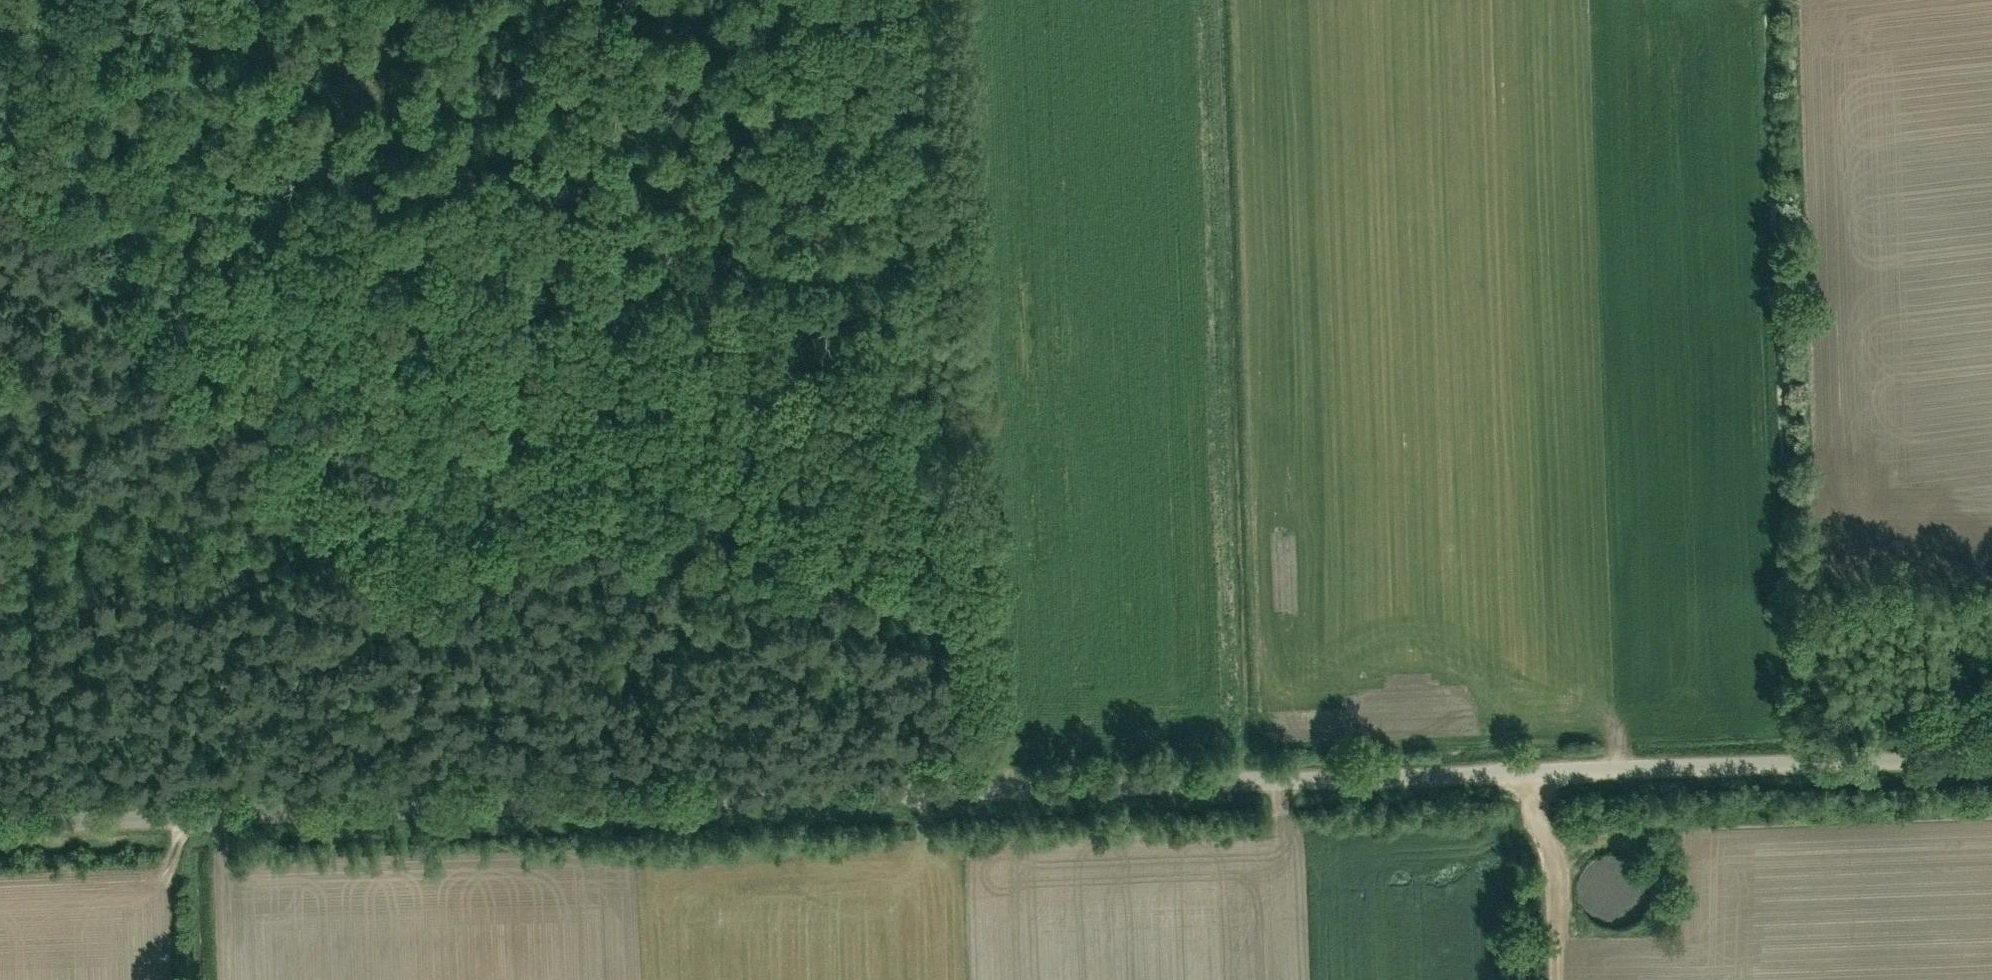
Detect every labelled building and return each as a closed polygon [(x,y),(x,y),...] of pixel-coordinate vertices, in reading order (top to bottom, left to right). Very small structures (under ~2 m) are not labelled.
[(1650,904),(1651,897),(1650,889),(1648,883),(1644,876),(1639,871),(1634,867),(1627,863),(1620,862),(1613,861),(1606,862),(1599,864),(1593,868),(1588,873),(1583,878),(1580,885),(1578,892),(1578,899),(1579,906),(1581,913),(1584,919),(1589,924),(1595,929),(1601,932),(1608,934),(1615,934),(1622,933),(1629,931),(1635,927),(1641,923),(1645,917),(1648,911),(1650,904)]
